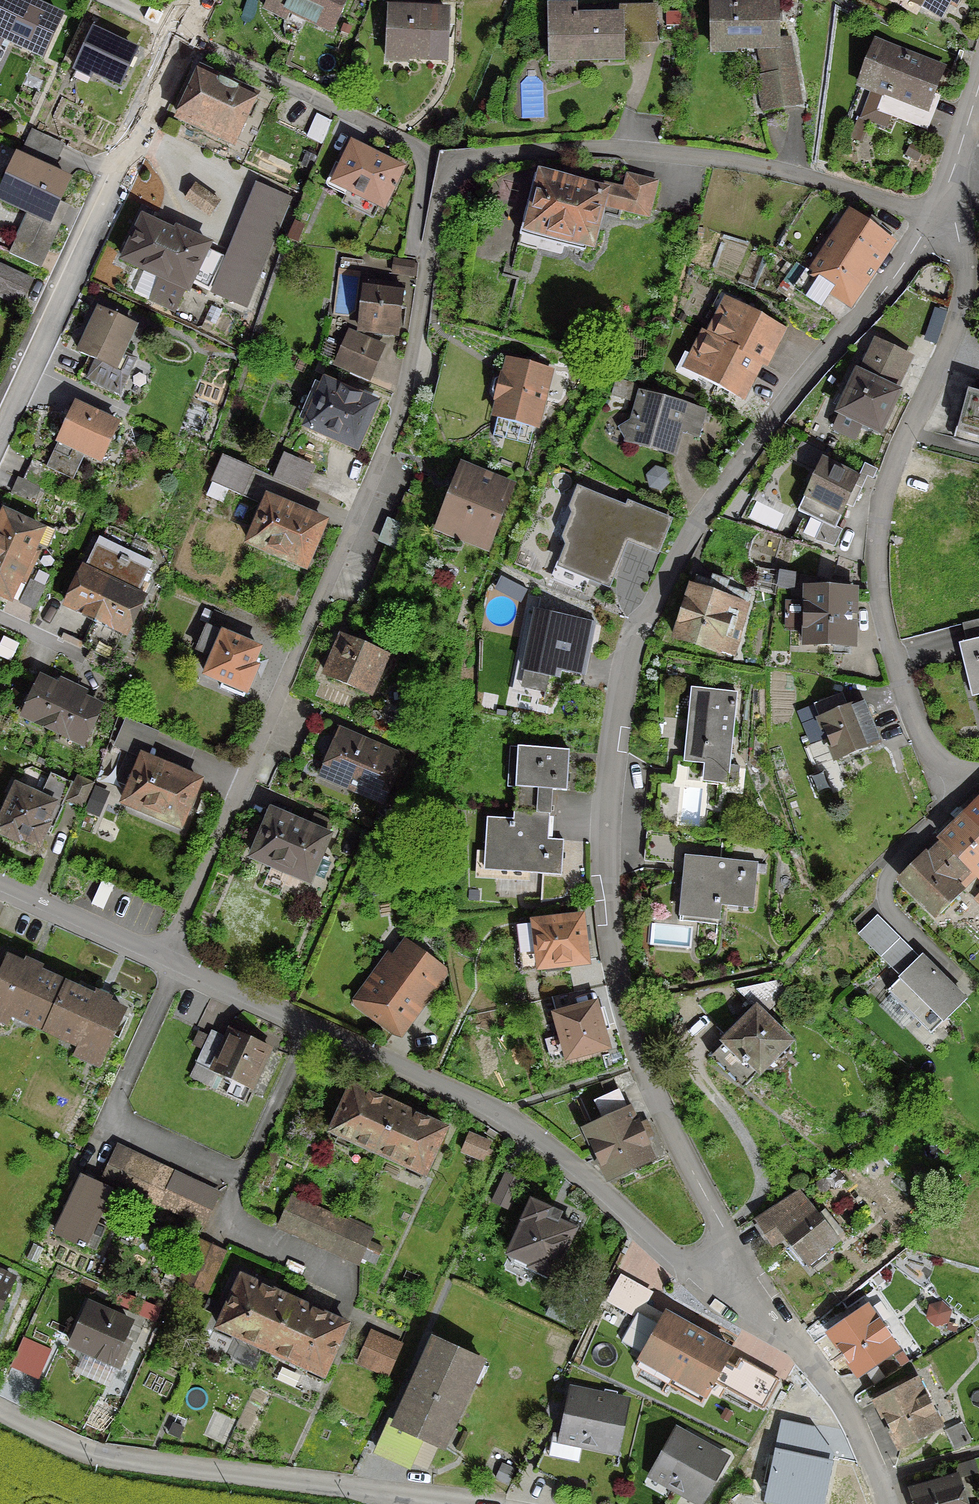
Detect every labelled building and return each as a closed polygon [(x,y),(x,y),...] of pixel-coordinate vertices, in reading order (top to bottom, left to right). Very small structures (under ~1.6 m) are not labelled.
[(16,0),(0,0),(0,51),(2,52),(7,41),(40,57),(58,19),(16,0)] [(270,2),(267,0),(266,2),(329,31),(343,0),(271,0),(270,2)] [(918,7),(937,17),(946,0),(922,0),(918,7)] [(708,6),(709,48),(766,47),(777,108),(795,105),(784,40),(775,42),(774,5),(708,6)] [(571,17),(571,10),(546,11),(547,50),(570,49),(570,58),(619,57),(618,21),(633,20),(633,41),(651,40),(650,8),(609,9),(609,19),(574,20),(574,17),(571,17)] [(404,53),(404,58),(442,59),(444,14),(387,11),(384,62),(385,63),(386,57),(387,52),(404,53)] [(118,83),(132,53),(89,34),(73,70),(74,70),(77,65),(118,83)] [(927,110),(925,109),(939,72),(872,45),(857,84),(895,99),(888,117),(920,129),(927,110)] [(176,107),(178,115),(176,118),(230,143),(251,98),(198,73),(186,97),(179,100),(176,107)] [(22,146),(50,159),(57,144),(29,130),(22,146)] [(391,186),(399,169),(349,145),(330,184),(380,208),(390,187),(392,188),(393,186),(391,186)] [(50,159),(22,146),(15,159),(13,158),(0,187),(0,200),(37,217),(25,242),(14,237),(6,254),(35,267),(55,223),(47,220),(65,182),(44,173),(50,159)] [(588,245),(600,193),(532,176),(515,244),(558,255),(560,247),(583,252),(585,244),(588,245)] [(645,217),(654,183),(625,176),(616,210),(645,217)] [(194,186),(184,201),(206,217),(216,202),(194,186)] [(292,202),(259,188),(215,295),(249,308),(292,202)] [(872,222),(868,227),(851,214),(810,275),(803,270),(791,288),(817,306),(828,289),(845,300),(860,279),(862,280),(888,241),(887,240),(890,236),(872,222)] [(172,235),(140,220),(121,260),(157,278),(147,300),(172,312),(182,289),(184,290),(188,283),(206,291),(222,258),(203,250),(205,246),(174,231),(172,235)] [(409,276),(410,264),(391,261),(390,274),(409,276)] [(19,300),(27,283),(0,270),(0,292),(19,300)] [(357,329),(394,334),(399,289),(362,285),(357,329)] [(703,334),(702,335),(756,362),(763,348),(774,345),(770,334),(775,325),(731,303),(725,315),(720,312),(717,318),(715,317),(707,333),(708,334),(707,337),(703,334)] [(88,359),(78,380),(115,397),(132,360),(118,353),(131,326),(97,310),(77,354),(88,359)] [(336,365),(366,378),(379,348),(349,335),(336,365)] [(756,363),(756,362),(702,335),(701,337),(699,336),(691,352),(693,353),(689,359),(695,362),(689,374),(733,397),(737,388),(748,385),(744,374),(751,361),(756,363)] [(837,413),(876,431),(894,394),(882,388),(885,383),(890,385),(904,357),(876,344),(870,358),(864,356),(837,413)] [(494,401),(497,402),(493,417),(532,427),(546,371),(507,361),(503,377),(501,376),(492,382),(489,392),(494,401)] [(613,381),(609,396),(629,401),(633,386),(613,381)] [(339,388),(338,390),(323,384),(304,427),(353,448),(371,405),(357,398),(358,396),(339,388)] [(966,393),(954,440),(978,446),(978,396),(966,393)] [(669,454),(676,429),(682,407),(639,395),(631,423),(619,430),(626,442),(669,454)] [(115,425),(72,405),(55,441),(98,461),(115,425)] [(857,490),(851,488),(855,478),(814,458),(817,452),(800,443),(792,458),(817,470),(796,511),(822,523),(814,541),(831,546),(838,531),(831,528),(843,504),(849,507),(857,490)] [(271,479),(299,491),(310,468),(282,455),(271,479)] [(237,495),(248,469),(222,457),(210,484),(237,495)] [(30,460),(20,480),(42,491),(47,493),(57,473),(30,460)] [(506,487),(460,469),(437,529),(483,547),(506,487)] [(17,479),(10,493),(10,494),(35,506),(42,491),(20,480),(17,479)] [(586,578),(605,586),(616,558),(613,557),(621,537),(615,535),(625,510),(576,491),(569,509),(575,522),(553,578),(582,590),(586,578)] [(302,567),(321,523),(265,499),(262,506),(246,543),(265,551),(265,554),(282,561),(283,559),(302,567)] [(29,568),(37,552),(30,549),(38,531),(2,514),(1,516),(0,516),(0,555),(29,568)] [(407,531),(385,522),(378,541),(398,549),(397,552),(399,552),(407,531)] [(81,570),(64,605),(93,619),(122,558),(119,557),(115,565),(118,566),(116,570),(89,557),(95,545),(94,544),(81,570)] [(122,558),(93,619),(80,646),(108,659),(120,632),(123,633),(139,598),(133,595),(146,569),(143,568),(146,563),(125,553),(122,558)] [(7,598),(15,581),(22,584),(29,568),(0,555),(0,595),(7,598)] [(691,589),(688,588),(672,638),(715,652),(715,651),(731,657),(739,627),(725,623),(731,602),(719,598),(724,582),(711,578),(709,584),(694,579),(691,589)] [(17,604),(31,610),(42,587),(28,581),(17,604)] [(848,646),(849,590),(803,589),(802,645),(848,646)] [(592,625),(592,624),(533,612),(516,695),(541,700),(548,669),(580,675),(588,633),(585,633),(587,624),(592,625)] [(959,624),(976,695),(978,694),(978,619),(959,624)] [(251,660),(255,650),(204,628),(194,649),(211,656),(203,675),(220,682),(218,687),(240,697),(256,661),(254,660),(254,661),(251,660)] [(9,638),(2,654),(16,660),(23,644),(9,638)] [(367,649),(340,638),(324,676),(366,694),(385,649),(370,642),(367,649)] [(22,714),(20,716),(50,730),(70,686),(57,680),(54,687),(38,680),(30,697),(29,696),(24,698),(19,708),(21,713),(22,714)] [(84,693),(70,686),(50,730),(79,743),(80,741),(81,741),(86,740),(91,730),(89,724),(88,724),(96,707),(80,700),(84,693)] [(724,787),(725,784),(734,785),(736,767),(726,766),(734,694),(689,689),(681,762),(706,765),(704,785),(724,787)] [(839,695),(812,705),(833,759),(876,742),(860,703),(845,709),(839,695)] [(338,733),(340,728),(313,717),(301,744),(328,756),(320,775),(379,801),(397,758),(338,733)] [(512,813),(546,816),(547,816),(548,790),(564,791),(566,751),(515,748),(513,788),(511,813),(512,813)] [(158,818),(177,826),(195,782),(127,753),(123,763),(136,768),(121,802),(140,811),(139,813),(157,820),(158,818)] [(17,838),(35,847),(46,825),(43,824),(52,805),(59,808),(70,785),(48,775),(37,797),(14,786),(0,815),(0,835),(16,842),(17,838)] [(650,776),(644,833),(674,836),(680,779),(650,776)] [(75,777),(64,801),(79,808),(90,784),(75,777)] [(964,818),(978,833),(978,802),(964,818)] [(285,875),(287,872),(305,881),(329,824),(311,816),(306,828),(269,813),(250,857),(269,865),(268,867),(285,875)] [(559,845),(545,845),(547,816),(546,816),(512,813),(511,813),(511,820),(484,818),(481,871),(558,876),(560,841),(559,841),(559,845)] [(964,818),(940,841),(974,875),(975,876),(978,872),(978,833),(964,818)] [(961,889),(974,875),(940,841),(900,882),(936,916),(962,890),(961,889)] [(750,908),(754,863),(682,857),(678,901),(676,921),(715,925),(716,905),(750,908)] [(585,928),(578,929),(577,919),(517,926),(515,929),(520,971),(538,969),(538,967),(544,966),(544,972),(560,970),(559,964),(582,961),(580,941),(586,940),(585,928)] [(907,978),(924,961),(881,919),(865,936),(907,978)] [(403,945),(358,1006),(387,1029),(422,984),(432,992),(445,975),(402,941),(400,943),(403,945)] [(21,966),(5,958),(0,969),(0,1010),(42,1030),(63,985),(35,972),(37,968),(23,962),(21,966)] [(967,1003),(924,961),(907,978),(892,993),(935,1035),(967,1003)] [(753,1008),(721,1042),(723,1043),(705,1062),(736,1092),(756,1071),(757,1073),(770,1060),(779,1060),(787,1051),(787,1042),(760,1016),(779,997),(786,1004),(793,997),(777,981),(734,990),(753,1008)] [(90,997),(63,985),(42,1030),(98,1055),(94,1064),(95,1065),(99,1056),(100,1056),(121,1012),(105,1004),(106,1000),(92,994),(90,997)] [(554,1016),(565,1058),(604,1047),(598,1028),(604,1026),(600,1012),(594,1014),(592,1005),(570,1010),(566,993),(549,998),(554,1016)] [(229,1031),(222,1044),(206,1036),(206,1037),(197,1033),(191,1045),(200,1049),(188,1077),(208,1086),(214,1073),(231,1080),(226,1092),(242,1099),(247,1088),(248,1088),(266,1048),(229,1031)] [(365,1092),(365,1094),(349,1086),(328,1132),(375,1153),(395,1108),(379,1100),(380,1099),(365,1092)] [(584,1130),(606,1178),(647,1159),(640,1144),(643,1143),(641,1139),(648,1135),(643,1126),(636,1129),(634,1124),(632,1126),(616,1091),(593,1102),(602,1121),(584,1130)] [(413,1114),(412,1115),(395,1108),(375,1153),(421,1174),(442,1129),(426,1122),(427,1120),(413,1114)] [(474,1137),(467,1155),(479,1160),(486,1143),(474,1137)] [(106,1189),(109,1183),(116,1186),(130,1157),(113,1149),(100,1178),(101,1179),(98,1186),(78,1176),(77,1178),(78,1178),(53,1232),(76,1243),(75,1246),(81,1248),(82,1246),(93,1251),(104,1227),(91,1222),(105,1191),(106,1192),(107,1190),(106,1189)] [(143,1163),(130,1157),(116,1186),(130,1192),(143,1163)] [(144,1199),(157,1170),(143,1163),(130,1192),(144,1199)] [(171,1176),(157,1170),(144,1199),(157,1205),(171,1176)] [(503,1174),(490,1202),(505,1209),(519,1181),(503,1174)] [(186,1183),(171,1176),(157,1205),(172,1212),(186,1183)] [(200,1190),(186,1183),(172,1212),(186,1219),(200,1190)] [(200,1190),(186,1219),(198,1224),(212,1195),(200,1190)] [(770,1247),(784,1238),(809,1269),(823,1258),(820,1254),(835,1241),(797,1193),(784,1203),(755,1223),(770,1247)] [(302,1203),(288,1197),(276,1224),(290,1230),(302,1203)] [(520,1220),(522,1221),(507,1254),(529,1264),(528,1266),(549,1276),(570,1230),(553,1222),(555,1216),(556,1217),(557,1214),(554,1213),(531,1203),(531,1202),(528,1200),(526,1204),(527,1204),(520,1220)] [(315,1209),(302,1203),(290,1230),(303,1236),(315,1209)] [(329,1215),(315,1209),(303,1236),(316,1242),(329,1215)] [(342,1222),(329,1215),(316,1242),(330,1249),(342,1222)] [(369,1234),(342,1222),(330,1249),(357,1261),(369,1234)] [(212,1295),(226,1266),(200,1254),(187,1282),(212,1295)] [(10,1280),(0,1276),(0,1301),(10,1280)] [(259,1285),(258,1286),(238,1277),(215,1327),(268,1351),(291,1301),(273,1293),(273,1292),(259,1285)] [(718,1369),(727,1351),(662,1315),(661,1317),(640,1305),(647,1294),(618,1278),(605,1303),(633,1318),(635,1314),(656,1326),(633,1367),(699,1403),(710,1382),(722,1388),(723,1388),(756,1406),(756,1405),(761,1408),(766,1399),(761,1396),(771,1379),(738,1360),(730,1375),(718,1369)] [(152,1307),(131,1298),(126,1310),(147,1319),(152,1307)] [(309,1309),(291,1301),(268,1351),(320,1375),(343,1325),(323,1316),(324,1315),(309,1308),(309,1309)] [(121,1338),(127,1324),(85,1305),(68,1343),(94,1355),(96,1349),(110,1356),(108,1361),(116,1365),(127,1341),(121,1338)] [(895,1349),(865,1306),(826,1332),(856,1376),(862,1372),(871,1385),(894,1371),(884,1356),(895,1349)] [(369,1334),(356,1362),(384,1374),(396,1346),(369,1334)] [(394,1424),(389,1422),(375,1452),(406,1466),(408,1461),(422,1468),(433,1444),(440,1447),(441,1446),(434,1443),(442,1425),(445,1426),(465,1381),(463,1380),(471,1360),(478,1363),(479,1362),(433,1340),(394,1424)] [(915,1379),(873,1401),(898,1447),(939,1426),(915,1379)] [(623,1402),(569,1391),(559,1440),(612,1451),(623,1402)] [(942,1429),(950,1450),(966,1443),(958,1422),(958,1423),(960,1427),(944,1433),(942,1429)] [(812,1432),(783,1426),(773,1467),(765,1465),(759,1494),(760,1494),(757,1503),(828,1503),(833,1482),(822,1480),(826,1463),(803,1458),(806,1448),(809,1449),(812,1432)] [(673,1431),(649,1476),(697,1503),(722,1458),(673,1431)] [(912,1492),(915,1503),(960,1503),(953,1480),(912,1492)]
